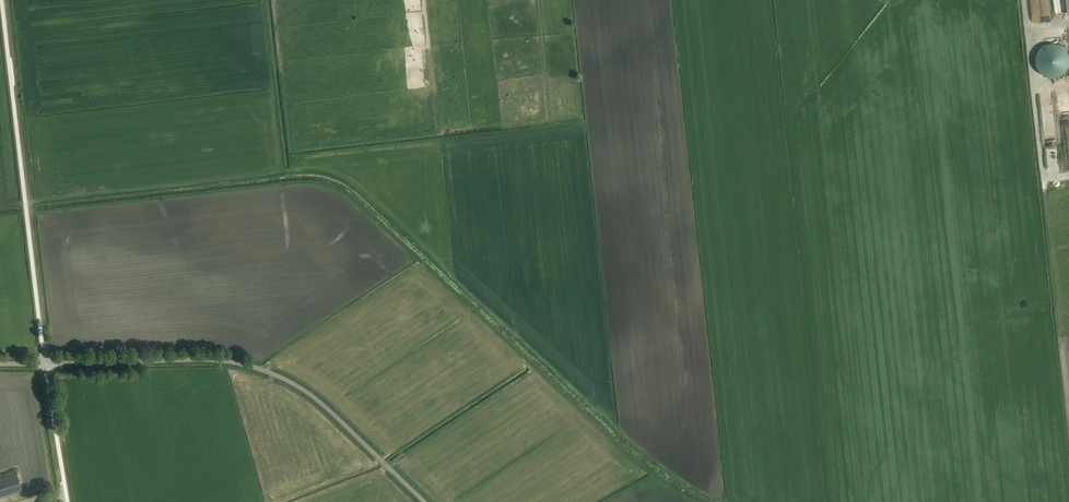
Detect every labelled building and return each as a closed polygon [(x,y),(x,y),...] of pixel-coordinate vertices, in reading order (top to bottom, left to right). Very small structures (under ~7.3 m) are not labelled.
[(1036,71),(1035,72),(1036,73),(1036,79),(1039,79),(1039,76),(1043,75),(1043,73),(1047,73),(1059,68),(1059,63),(1055,52),(1057,52),(1057,48),(1053,48),(1053,50),(1046,50),(1048,55),(1047,56),(1043,56),(1043,50),(1043,49),(1039,50),(1039,52),(1034,52),(1038,51),(1035,51),(1032,52),(1033,56),(1036,56),(1036,71)] [(23,492),(17,473),(0,478),(0,499),(23,492)]
